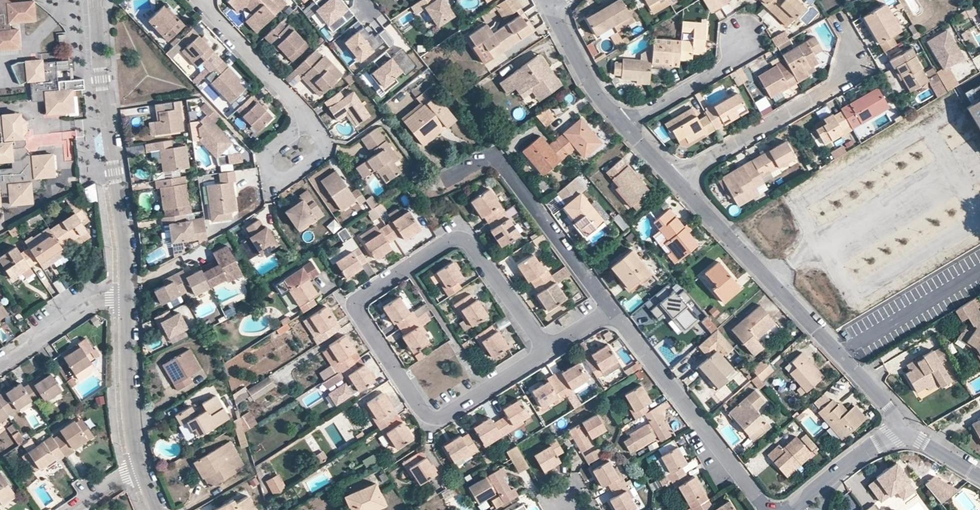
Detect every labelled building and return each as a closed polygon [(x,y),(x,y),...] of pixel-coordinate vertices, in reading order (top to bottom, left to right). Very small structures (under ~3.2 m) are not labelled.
[(281,0),(227,0),(226,1),(235,11),(240,7),(245,7),(251,14),(254,17),(254,22),(259,29),(273,16),(270,13),(276,7),(277,8),(282,3),(283,3),(281,0)] [(331,32),(353,15),(341,0),(339,0),(338,1),(338,0),(316,0),(313,2),(318,8),(315,10),(327,24),(326,25),(331,32)] [(442,0),(420,0),(410,6),(415,14),(424,8),(437,26),(452,15),(442,0)] [(493,7),(502,21),(515,12),(519,10),(512,0),(504,0),(493,7)] [(617,32),(633,22),(621,0),(615,0),(613,1),(612,0),(607,0),(600,4),(613,25),(617,32)] [(647,5),(652,13),(670,3),(668,0),(656,0),(647,5)] [(712,11),(715,9),(720,6),(717,0),(706,0),(712,11)] [(766,4),(764,6),(771,13),(775,9),(789,22),(804,7),(797,0),(769,0),(766,4)] [(17,49),(19,49),(17,30),(14,30),(13,22),(34,19),(32,1),(10,3),(2,4),(0,2),(0,50),(17,49)] [(285,4),(283,3),(282,3),(277,8),(276,7),(270,13),(273,16),(284,5),(285,4)] [(862,16),(877,43),(882,52),(895,44),(891,35),(900,30),(885,3),(862,16)] [(178,19),(164,4),(162,7),(176,21),(178,19)] [(585,18),(596,35),(613,25),(600,4),(589,11),(591,15),(585,18)] [(971,6),(964,10),(967,15),(968,16),(975,13),(971,6)] [(148,20),(167,40),(183,25),(178,19),(176,21),(162,7),(148,20)] [(789,22),(775,9),(771,13),(785,26),(789,22)] [(256,32),(259,29),(254,22),(254,17),(251,14),(244,20),(256,32)] [(680,39),(679,59),(691,60),(692,53),(703,54),(706,15),(694,14),(694,21),(682,20),(681,31),(692,32),(691,41),(680,39)] [(472,48),(483,64),(530,34),(523,23),(519,17),(491,34),(488,37),(482,28),(468,37),(474,46),(472,48)] [(530,34),(533,32),(526,21),(523,23),(530,34)] [(279,23),(263,38),(269,43),(271,41),(279,49),(291,62),(308,46),(287,25),(284,28),(279,23)] [(482,28),(488,37),(491,34),(486,25),(482,28)] [(363,26),(346,40),(361,59),(372,51),(384,42),(388,48),(392,45),(393,40),(383,28),(372,38),(363,26)] [(205,69),(210,73),(223,61),(192,28),(181,39),(186,45),(181,50),(192,61),(197,56),(202,61),(205,65),(205,69)] [(927,41),(942,68),(945,66),(946,67),(956,62),(953,57),(959,53),(947,30),(927,41)] [(788,39),(784,31),(771,39),(776,46),(788,39)] [(965,32),(960,34),(964,41),(968,39),(965,32)] [(789,67),(797,82),(809,76),(807,74),(814,70),(812,66),(817,63),(813,55),(821,50),(813,36),(782,54),(785,60),(789,67)] [(651,60),(650,64),(678,67),(679,59),(680,39),(653,37),(651,60)] [(269,43),(277,51),(279,49),(271,41),(269,43)] [(416,66),(401,48),(394,54),(396,56),(392,60),(390,57),(385,51),(372,61),(377,67),(370,72),(385,91),(396,82),(392,78),(394,76),(392,74),(397,69),(403,76),(416,66)] [(889,61),(899,80),(902,78),(909,91),(927,81),(926,79),(923,73),(914,56),(915,55),(911,48),(889,61)] [(314,50),(293,71),(300,78),(301,77),(306,73),(324,91),(342,74),(324,56),(322,57),(314,50)] [(959,53),(953,57),(956,62),(962,58),(959,53)] [(192,61),(197,66),(202,61),(197,56),(192,61)] [(538,56),(535,58),(546,75),(549,73),(538,56)] [(496,83),(504,96),(513,90),(517,96),(532,87),(539,99),(558,87),(549,73),(546,75),(535,58),(496,83)] [(614,61),(613,74),(620,75),(620,78),(636,80),(636,83),(649,84),(650,64),(651,60),(622,58),(621,62),(614,61)] [(797,82),(789,67),(785,60),(776,65),(757,76),(770,98),(772,97),(781,92),(798,83),(797,82)] [(54,62),(41,63),(41,61),(25,62),(17,63),(9,66),(11,85),(11,87),(19,84),(27,81),(29,81),(31,101),(44,100),(46,113),(57,112),(72,111),(71,103),(70,90),(61,91),(57,91),(56,82),(54,62)] [(210,73),(209,74),(215,81),(212,84),(223,95),(230,102),(244,88),(238,82),(225,69),(228,66),(223,61),(210,73)] [(238,82),(240,79),(228,66),(225,69),(238,82)] [(946,67),(945,66),(936,72),(947,90),(956,84),(946,67)] [(741,67),(736,70),(743,83),(748,80),(741,67)] [(205,69),(192,81),(197,86),(205,77),(209,74),(210,73),(205,69)] [(743,83),(736,70),(730,74),(737,87),(743,83)] [(293,71),(284,79),(291,87),(300,78),(293,71)] [(383,93),(385,91),(370,72),(368,74),(383,93)] [(301,77),(320,96),(324,91),(306,73),(301,77)] [(205,77),(212,84),(215,81),(209,74),(205,77)] [(937,76),(927,81),(937,98),(946,92),(937,76)] [(971,88),(977,99),(965,107),(979,131),(979,83),(971,88)] [(401,118),(422,145),(455,119),(436,94),(437,94),(431,85),(415,97),(420,103),(401,118)] [(530,94),(535,102),(539,99),(532,87),(517,96),(520,100),(530,94)] [(877,87),(840,108),(842,110),(852,128),(853,129),(857,136),(868,130),(863,122),(888,108),(877,87)] [(343,97),(339,91),(324,103),(335,119),(346,111),(356,126),(369,116),(352,91),(343,97)] [(706,115),(715,129),(747,111),(736,92),(704,111),(706,115)] [(772,97),(774,101),(783,96),(781,92),(772,97)] [(253,93),(238,109),(252,123),(259,130),(265,124),(272,117),(265,109),(262,106),(257,100),(259,99),(253,93)] [(221,98),(227,105),(230,102),(223,95),(221,98)] [(183,130),(179,101),(154,104),(156,113),(158,112),(159,120),(157,121),(155,121),(157,134),(183,130)] [(214,123),(220,117),(208,105),(202,110),(206,115),(200,121),(203,123),(199,127),(201,140),(218,158),(234,143),(217,125),(214,127),(212,125),(214,123)] [(697,120),(690,108),(664,123),(668,132),(671,130),(677,140),(684,137),(687,142),(704,133),(706,135),(715,129),(706,115),(697,120)] [(823,143),(824,144),(838,136),(836,132),(841,130),(843,135),(853,129),(852,128),(842,110),(833,115),(832,112),(822,118),(823,119),(825,123),(815,128),(814,129),(815,130),(823,143)] [(353,127),(356,126),(346,111),(335,119),(337,121),(345,116),(353,127)] [(535,116),(545,128),(552,121),(544,111),(535,116)] [(8,195),(10,204),(30,202),(29,189),(40,188),(39,177),(53,175),(51,155),(29,156),(25,152),(26,151),(22,146),(24,144),(24,140),(21,137),(26,131),(25,122),(18,117),(0,118),(0,196),(8,195)] [(554,139),(568,155),(575,149),(583,158),(601,143),(580,118),(554,139)] [(814,124),(815,128),(825,123),(823,119),(814,124)] [(203,123),(200,121),(189,122),(193,141),(201,140),(199,127),(203,123)] [(394,157),(375,129),(360,139),(369,152),(372,150),(375,148),(378,152),(375,154),(355,168),(362,178),(375,169),(379,166),(389,179),(399,172),(392,162),(390,159),(394,157)] [(815,139),(819,145),(823,143),(815,130),(810,132),(814,139),(815,139)] [(40,134),(40,145),(73,143),(73,132),(40,134)] [(679,144),(687,145),(706,135),(704,133),(687,142),(684,137),(677,140),(679,144)] [(522,151),(542,175),(560,160),(561,161),(568,155),(554,139),(547,145),(540,136),(522,151)] [(146,152),(156,150),(159,149),(163,171),(178,169),(189,168),(185,145),(172,147),(171,140),(155,142),(145,144),(146,152)] [(751,160),(759,174),(767,170),(768,172),(776,168),(794,157),(784,140),(751,160)] [(832,158),(843,152),(841,147),(829,153),(832,158)] [(240,152),(228,154),(229,163),(241,162),(240,152)] [(229,163),(228,154),(218,158),(218,165),(229,163)] [(614,189),(630,207),(631,205),(640,198),(649,191),(621,158),(605,172),(617,187),(614,189)] [(717,179),(727,199),(731,197),(737,206),(759,194),(755,187),(764,182),(759,174),(751,160),(717,179)] [(384,182),(389,179),(379,166),(375,169),(384,182)] [(776,168),(768,172),(770,177),(778,173),(776,168)] [(178,169),(163,171),(164,179),(180,177),(178,169)] [(359,204),(365,200),(356,188),(350,192),(336,170),(321,181),(341,210),(356,200),(359,204)] [(235,182),(233,171),(218,173),(220,183),(207,185),(211,221),(220,220),(220,214),(230,212),(233,212),(230,195),(233,195),(232,182),(235,182)] [(164,179),(154,181),(155,188),(159,187),(162,187),(164,198),(160,199),(162,209),(164,209),(165,217),(187,214),(189,213),(188,205),(184,176),(180,177),(164,179)] [(564,205),(579,192),(580,193),(585,188),(575,177),(555,194),(564,205)] [(304,179),(295,184),(300,193),(309,189),(304,179)] [(87,202),(96,202),(94,182),(85,188),(87,202)] [(470,201),(480,217),(482,216),(486,222),(503,211),(488,188),(470,201)] [(324,214),(308,190),(300,195),(301,196),(303,198),(291,206),(286,210),(298,227),(315,216),(317,218),(324,214)] [(571,225),(585,241),(605,225),(602,221),(604,220),(600,216),(594,209),(580,193),(579,192),(564,205),(562,207),(575,221),(571,225)] [(290,204),(291,206),(303,198),(301,196),(290,204)] [(631,205),(635,210),(644,203),(640,198),(631,205)] [(671,205),(667,200),(662,203),(666,209),(671,205)] [(50,228),(62,247),(72,240),(73,242),(87,231),(79,220),(86,216),(77,202),(70,206),(74,212),(50,228)] [(594,209),(600,216),(605,212),(598,204),(594,209)] [(384,225),(393,239),(400,235),(403,240),(420,229),(408,210),(400,215),(397,208),(387,215),(391,221),(384,225)] [(664,243),(677,260),(696,245),(686,232),(683,227),(670,210),(653,223),(659,230),(667,241),(664,243)] [(519,234),(503,211),(486,222),(491,229),(489,230),(500,246),(519,234)] [(39,212),(23,221),(27,228),(43,219),(39,212)] [(188,220),(187,214),(165,217),(162,218),(163,224),(166,224),(170,223),(171,235),(173,245),(184,243),(183,240),(194,238),(191,220),(188,220)] [(624,231),(630,227),(619,214),(614,219),(624,231)] [(300,230),(317,218),(315,216),(298,227),(300,230)] [(204,218),(191,220),(194,238),(207,237),(204,218)] [(260,219),(247,227),(253,236),(251,237),(262,254),(279,244),(275,238),(271,232),(267,226),(265,227),(260,219)] [(19,232),(15,225),(7,229),(12,236),(19,232)] [(360,236),(374,259),(391,248),(388,243),(393,239),(384,225),(378,229),(375,226),(360,236)] [(38,260),(39,262),(62,247),(50,228),(48,226),(32,237),(31,235),(25,240),(29,246),(38,260)] [(652,235),(660,246),(664,243),(667,241),(659,230),(652,235)] [(207,241),(207,237),(194,238),(195,247),(207,241)] [(334,262),(345,278),(362,267),(360,265),(367,261),(351,237),(341,243),(343,245),(326,256),(331,264),(334,262)] [(242,245),(251,258),(259,252),(251,239),(242,245)] [(513,245),(517,251),(523,247),(519,241),(513,245)] [(185,252),(184,243),(173,245),(174,258),(179,255),(185,252)] [(11,278),(21,272),(29,266),(38,260),(29,246),(20,252),(16,245),(0,256),(0,261),(11,278)] [(216,263),(201,271),(208,286),(224,278),(226,281),(240,274),(225,245),(210,252),(214,259),(216,263)] [(66,253),(62,247),(39,262),(43,269),(66,253)] [(610,267),(628,289),(637,282),(639,284),(651,273),(631,249),(610,267)] [(518,267),(527,281),(529,279),(534,286),(550,275),(540,260),(537,262),(532,254),(514,266),(516,268),(518,267)] [(201,271),(216,263),(214,259),(198,267),(199,269),(201,271)] [(303,313),(316,304),(311,297),(317,294),(308,281),(318,274),(319,273),(310,261),(274,285),(280,295),(288,290),(303,313)] [(435,272),(446,288),(443,290),(448,297),(461,288),(456,281),(462,278),(457,270),(453,263),(452,261),(435,272)] [(711,289),(722,303),(740,289),(718,262),(704,273),(715,286),(711,289)] [(29,266),(21,272),(26,280),(34,275),(29,266)] [(569,273),(564,266),(550,275),(555,282),(569,273)] [(193,294),(209,286),(208,286),(201,271),(199,269),(191,273),(184,277),(190,288),(193,294)] [(162,285),(153,291),(160,304),(170,299),(174,305),(187,298),(184,292),(190,288),(184,277),(183,275),(177,278),(174,273),(168,277),(170,281),(162,285)] [(535,294),(546,310),(565,298),(550,275),(534,286),(538,292),(535,294)] [(168,277),(160,281),(162,285),(170,281),(168,277)] [(60,279),(53,283),(60,293),(66,289),(60,279)] [(664,287),(655,295),(660,301),(650,310),(657,318),(667,309),(673,316),(684,329),(698,318),(685,303),(690,298),(683,290),(677,295),(673,290),(669,293),(664,287)] [(460,310),(471,326),(487,316),(476,299),(474,301),(470,294),(452,305),(457,312),(460,310)] [(382,307),(392,323),(395,322),(399,329),(416,318),(406,302),(403,304),(398,296),(382,307)] [(966,319),(977,312),(971,302),(954,313),(960,323),(966,319)] [(759,305),(730,330),(752,356),(762,348),(755,340),(774,323),(759,305)] [(310,332),(318,344),(335,333),(330,326),(336,322),(325,306),(308,317),(315,328),(310,332)] [(159,324),(166,338),(184,329),(177,314),(169,318),(167,312),(153,318),(156,325),(159,324)] [(401,336),(412,353),(428,342),(423,334),(426,332),(421,326),(430,320),(425,312),(416,318),(399,329),(403,335),(401,336)] [(977,312),(966,319),(970,324),(979,318),(979,317),(977,312)] [(569,313),(559,320),(564,328),(574,321),(569,313)] [(699,320),(698,318),(684,329),(673,316),(671,317),(683,333),(699,320)] [(315,328),(308,317),(302,321),(310,332),(315,328)] [(716,329),(707,317),(701,322),(711,333),(716,329)] [(979,365),(979,318),(970,324),(965,331),(962,330),(956,341),(960,343),(961,342),(973,349),(979,359),(977,360),(979,365)] [(340,329),(336,322),(330,326),(335,333),(340,329)] [(276,330),(279,335),(289,328),(286,323),(276,330)] [(480,341),(491,357),(508,347),(496,330),(495,332),(491,325),(474,337),(478,343),(480,341)] [(733,348),(716,329),(698,345),(709,357),(698,366),(704,374),(717,388),(727,380),(723,376),(732,369),(721,356),(724,354),(725,355),(733,348)] [(328,347),(322,352),(330,364),(336,373),(336,372),(359,358),(344,335),(327,346),(328,347)] [(67,351),(69,353),(63,357),(75,373),(91,362),(85,353),(93,347),(86,338),(78,343),(67,351)] [(584,358),(591,354),(583,341),(576,346),(584,358)] [(620,366),(607,344),(591,354),(584,358),(596,377),(602,373),(604,376),(620,366)] [(904,374),(915,393),(924,387),(934,381),(936,385),(938,387),(949,380),(938,363),(946,358),(939,347),(931,352),(931,350),(906,366),(908,371),(904,374)] [(788,372),(800,386),(796,390),(800,395),(805,391),(805,392),(823,377),(806,358),(808,356),(803,351),(791,361),(796,366),(788,372)] [(188,352),(168,364),(173,373),(167,377),(176,393),(191,384),(188,378),(199,371),(188,352)] [(340,370),(336,372),(341,381),(348,376),(352,383),(347,387),(345,383),(328,394),(335,406),(374,381),(359,358),(340,370)] [(769,364),(764,359),(751,370),(756,375),(769,364)] [(78,377),(94,367),(91,362),(75,373),(78,377)] [(559,370),(553,374),(566,396),(573,392),(570,389),(588,379),(577,362),(561,372),(559,370)] [(162,367),(167,377),(173,373),(168,364),(162,367)] [(324,380),(336,373),(330,364),(319,372),(324,380)] [(773,370),(769,364),(756,375),(758,377),(762,381),(773,370)] [(704,374),(698,366),(695,369),(702,376),(704,374)] [(740,385),(746,378),(739,371),(733,378),(740,385)] [(341,381),(336,372),(336,373),(324,380),(321,382),(326,390),(341,381)] [(32,399),(33,401),(40,395),(45,401),(62,390),(50,373),(44,377),(42,374),(24,387),(32,399)] [(566,396),(553,374),(546,378),(548,380),(531,390),(541,408),(558,398),(560,400),(566,396)] [(234,398),(236,404),(250,395),(253,400),(275,385),(269,375),(234,398)] [(754,380),(760,387),(764,383),(762,381),(758,377),(754,380)] [(936,385),(934,381),(924,387),(926,391),(936,385)] [(8,415),(10,413),(12,415),(15,413),(14,411),(32,399),(24,387),(21,383),(5,393),(4,391),(0,394),(0,403),(8,415)] [(625,405),(634,419),(644,414),(648,411),(645,405),(650,402),(640,384),(624,394),(628,403),(625,405)] [(763,401),(753,390),(728,412),(749,435),(748,436),(753,441),(770,426),(766,420),(765,421),(754,409),(763,401)] [(393,408),(382,392),(366,403),(376,419),(374,421),(378,427),(392,418),(397,415),(393,408)] [(814,402),(821,409),(830,401),(824,393),(814,402)] [(194,427),(199,434),(227,418),(215,395),(202,403),(193,410),(191,405),(175,415),(181,424),(186,421),(191,429),(194,427)] [(499,419),(507,432),(515,428),(513,425),(529,416),(519,398),(502,409),(506,415),(499,419)] [(817,413),(841,440),(866,418),(854,405),(847,411),(839,402),(837,404),(832,399),(830,401),(821,409),(817,413)] [(9,416),(8,415),(0,403),(0,422),(9,416)] [(629,452),(636,448),(637,450),(655,440),(651,433),(654,432),(659,441),(670,435),(662,421),(665,419),(657,406),(648,411),(644,414),(649,424),(646,425),(646,424),(628,434),(630,437),(623,441),(629,452)] [(581,423),(590,437),(604,429),(596,414),(581,423)] [(402,422),(397,415),(392,418),(378,427),(382,435),(385,433),(396,449),(412,438),(411,436),(406,429),(402,422)] [(473,427),(483,444),(499,434),(501,436),(507,432),(499,419),(493,423),(489,417),(473,427)] [(93,436),(81,418),(75,422),(86,438),(87,440),(93,436)] [(979,441),(979,419),(971,424),(979,441)] [(61,432),(53,437),(65,455),(73,450),(71,447),(86,438),(75,422),(74,420),(59,429),(61,432)] [(572,438),(580,452),(591,445),(579,425),(565,433),(569,440),(572,438)] [(13,435),(19,445),(21,444),(22,443),(25,441),(19,431),(13,435)] [(443,445),(453,462),(470,452),(471,455),(478,451),(467,433),(461,437),(459,435),(443,445)] [(800,439),(814,453),(818,449),(805,434),(800,439)] [(28,451),(40,469),(55,459),(56,461),(65,455),(53,437),(52,435),(35,446),(29,438),(25,441),(22,443),(21,444),(27,453),(28,451)] [(767,455),(786,477),(811,455),(794,436),(781,449),(778,445),(767,455)] [(71,447),(73,450),(87,440),(86,438),(71,447)] [(534,455),(542,471),(559,461),(556,456),(562,452),(554,439),(546,444),(547,447),(534,455)] [(193,462),(203,478),(204,478),(210,487),(245,467),(230,440),(193,462)] [(658,442),(648,445),(651,452),(660,449),(658,442)] [(528,467),(515,446),(506,452),(518,474),(528,467)] [(662,467),(670,481),(684,473),(681,467),(686,463),(681,455),(678,449),(676,447),(660,456),(665,465),(662,467)] [(583,457),(587,463),(601,456),(597,449),(583,457)] [(408,467),(419,484),(436,473),(435,471),(430,464),(420,450),(401,463),(405,469),(408,467)] [(22,456),(33,473),(40,469),(28,451),(27,453),(22,456)] [(481,456),(486,464),(492,460),(487,452),(481,456)] [(367,468),(378,462),(374,455),(363,460),(367,468)] [(591,470),(601,487),(607,483),(610,490),(624,482),(616,467),(612,469),(608,461),(591,470)] [(911,479),(898,461),(877,476),(877,477),(867,484),(879,501),(888,494),(889,496),(896,491),(901,499),(914,490),(908,482),(911,479)] [(918,480),(938,504),(954,490),(931,477),(939,464),(932,461),(925,474),(918,480)] [(477,502),(496,491),(499,495),(491,500),(493,505),(489,507),(491,509),(494,509),(517,496),(513,488),(510,490),(502,477),(505,475),(501,468),(487,476),(488,478),(485,479),(484,478),(468,487),(477,502)] [(378,476),(381,482),(388,479),(384,472),(378,476)] [(16,495),(0,473),(0,503),(1,505),(16,495)] [(679,497),(682,495),(689,508),(685,509),(694,509),(701,506),(709,501),(693,476),(688,479),(684,473),(670,481),(679,497)] [(276,475),(267,481),(276,494),(285,488),(276,475)] [(443,486),(445,490),(451,486),(445,476),(443,486)] [(260,485),(264,496),(270,493),(265,481),(260,485)] [(615,509),(629,509),(635,507),(630,498),(633,497),(624,482),(610,490),(614,497),(609,500),(615,509)] [(352,509),(378,509),(388,506),(378,483),(346,496),(352,509)] [(424,497),(427,502),(437,495),(434,491),(424,497)] [(248,496),(235,503),(233,499),(214,509),(256,509),(248,496)] [(450,509),(457,509),(450,497),(442,501),(446,508),(448,507),(450,509)] [(728,500),(712,509),(734,509),(728,500)] [(703,509),(705,509),(712,506),(709,501),(701,506),(703,509)]
